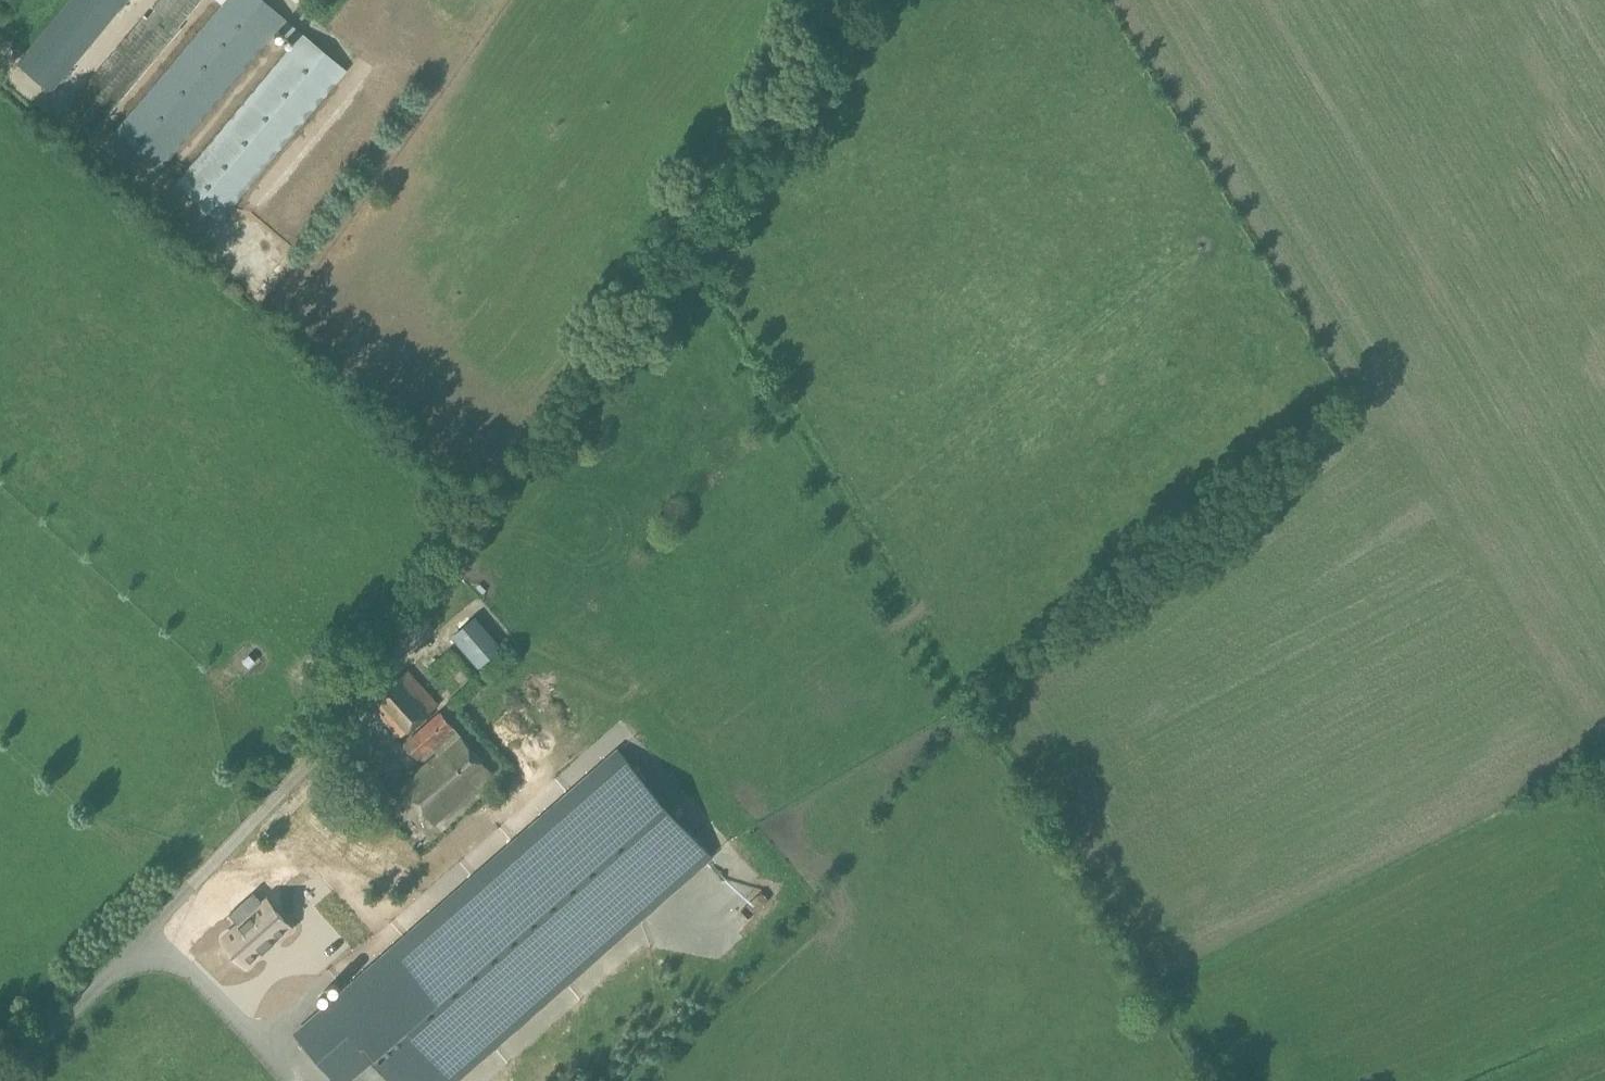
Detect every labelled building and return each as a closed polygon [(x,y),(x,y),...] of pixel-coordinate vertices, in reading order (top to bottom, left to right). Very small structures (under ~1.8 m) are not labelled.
[(46,97),(127,0),(69,0),(12,69),(46,97)] [(151,6),(150,6),(67,106),(97,130),(181,28),(178,26),(199,0),(157,0),(151,6)] [(221,4),(114,132),(159,170),(271,36),(289,51),(175,183),(222,221),(349,70),(286,19),(263,0),(215,0),(221,4)] [(479,666),(497,651),(471,621),(453,637),(479,666)] [(422,773),(399,797),(436,832),(466,801),(458,793),(474,775),(446,749),(454,740),(436,722),(403,756),(422,773)] [(414,931),(345,991),(296,1034),(337,1080),(346,1080),(374,1057),(395,1080),(455,1080),(520,1024),(529,1016),(712,855),(648,782),(620,750),(414,931)] [(469,838),(487,822),(480,815),(462,831),(469,838)] [(240,925),(224,939),(247,965),(263,951),(264,952),(265,951),(264,950),(274,941),(275,942),(276,941),(275,940),(291,926),(268,900),(265,903),(255,891),(230,913),(240,925)]
